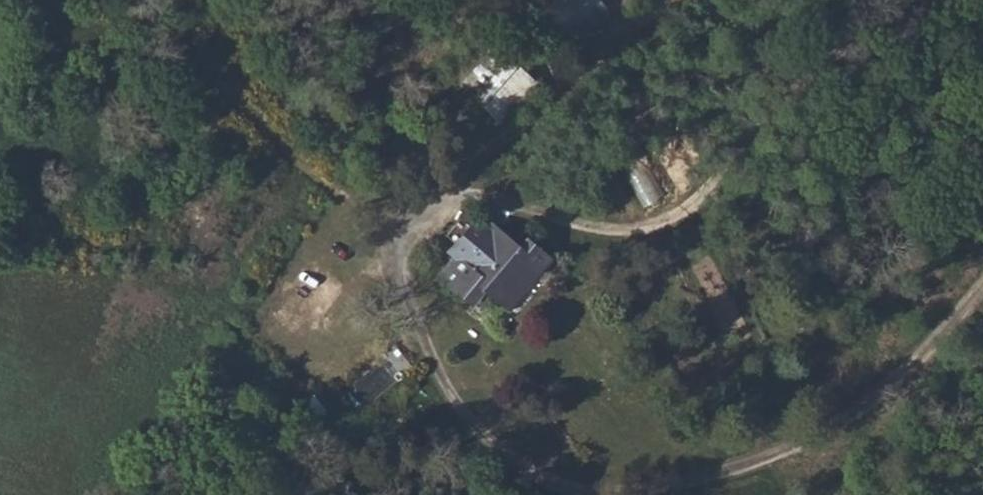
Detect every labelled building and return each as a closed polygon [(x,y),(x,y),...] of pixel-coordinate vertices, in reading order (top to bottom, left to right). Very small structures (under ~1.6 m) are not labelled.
[(509,122),(540,76),(490,43),(459,88),(509,122)] [(525,246),(483,215),(453,252),(467,261),(451,280),(488,309),(501,292),(518,305),(543,269),(549,272),(561,256),(530,237),(525,246)]
